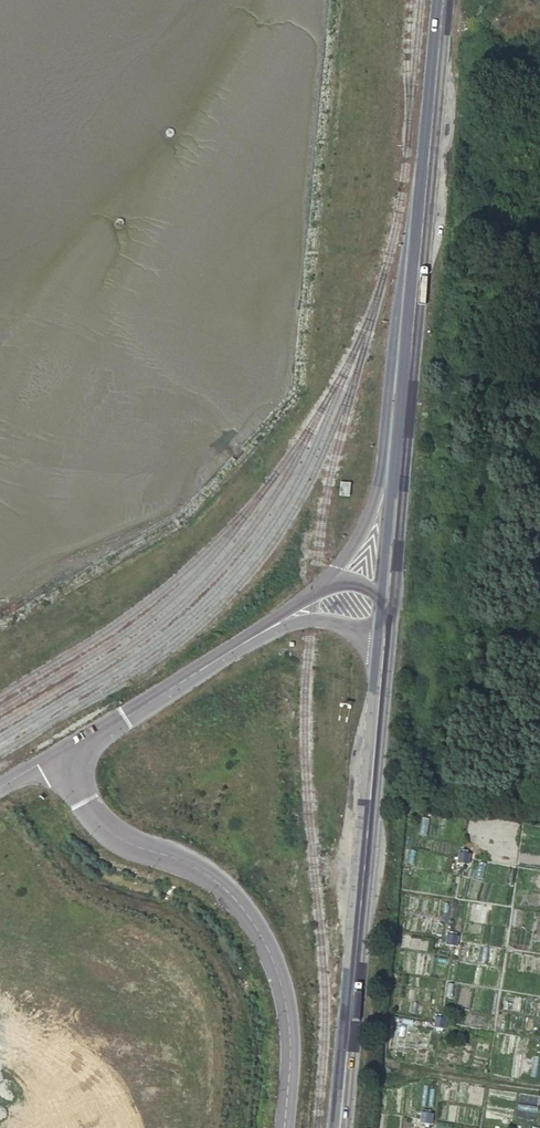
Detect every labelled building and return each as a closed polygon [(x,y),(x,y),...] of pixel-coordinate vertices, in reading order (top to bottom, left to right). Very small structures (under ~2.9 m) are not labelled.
[(341,483),(340,496),(348,497),(350,484),(341,483)]
